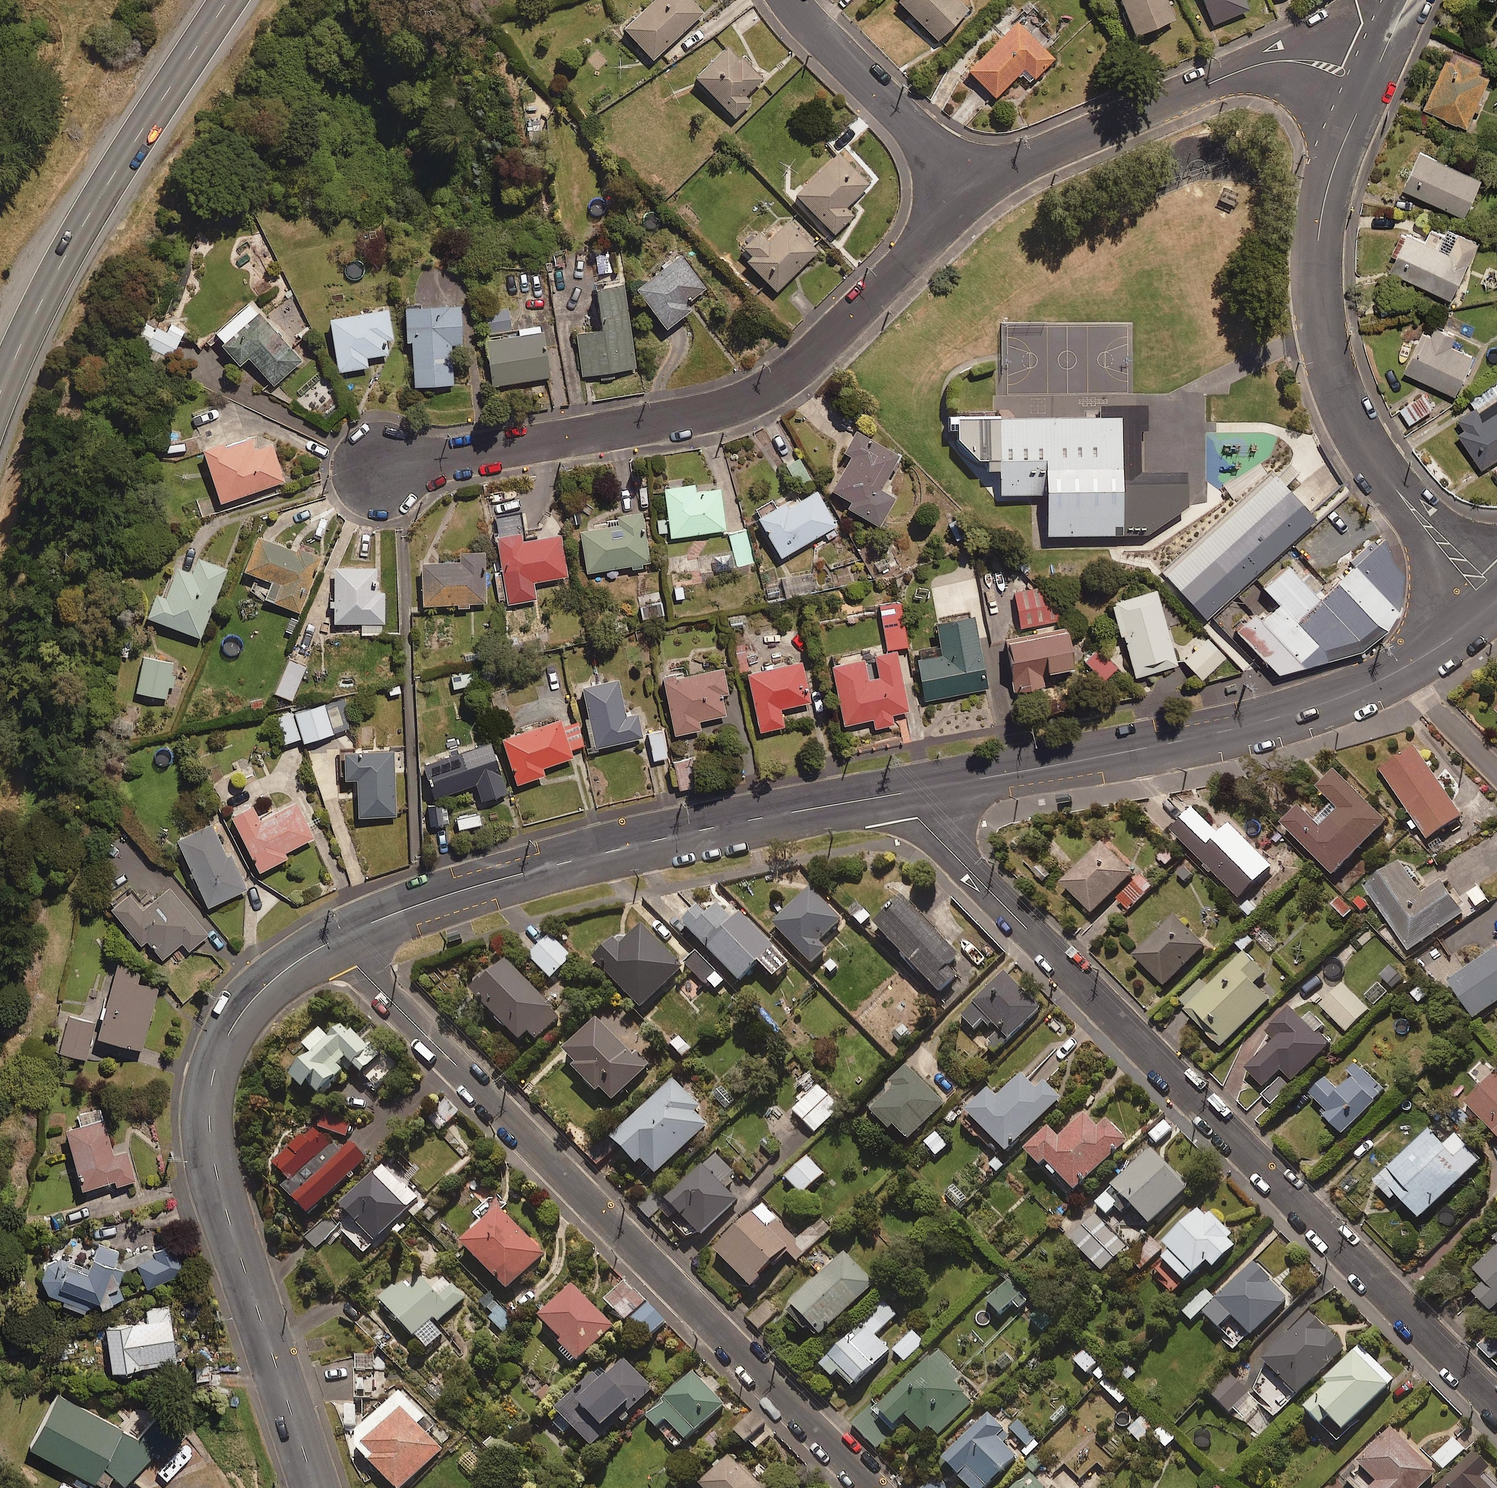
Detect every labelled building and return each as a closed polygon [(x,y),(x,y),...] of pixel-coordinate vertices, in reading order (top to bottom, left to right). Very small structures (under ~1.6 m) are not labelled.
[(690,0),(649,0),(621,27),(651,59),(701,12),(690,0)] [(935,39),(965,9),(956,0),(896,0),(935,39)] [(1166,0),(1120,0),(1135,34),(1173,18),(1166,0)] [(1052,58),(1014,20),(965,69),(993,97),(1017,73),(1027,83),(1052,58)] [(760,77),(727,43),(693,76),(733,117),(749,102),(742,95),(760,77)] [(1454,61),(1445,57),(1423,108),(1467,127),(1474,110),(1479,112),(1483,102),(1478,100),(1488,76),(1483,74),(1487,65),(1457,52),(1454,61)] [(1480,179),(1420,149),(1402,185),(1462,216),(1480,179)] [(867,183),(836,151),(793,193),(832,233),(851,215),(843,207),(867,183)] [(815,250),(784,220),(765,239),(755,228),(733,250),(774,291),(815,250)] [(1477,242),(1447,227),(1444,234),(1429,227),(1423,240),(1407,232),(1389,268),(1449,298),(1477,242)] [(704,288),(677,253),(631,288),(663,329),(689,309),(684,303),(704,288)] [(634,369),(621,284),(593,288),(599,329),(576,333),(582,376),(634,369)] [(302,360),(251,301),(214,333),(240,363),(249,355),(274,384),(302,360)] [(461,303),(406,305),(408,340),(413,339),(415,385),(454,383),(452,342),(463,342),(461,303)] [(509,306),(485,308),(488,332),(511,330),(509,306)] [(394,337),(389,307),(331,316),(340,370),(367,366),(366,356),(388,352),(385,339),(394,337)] [(301,310),(280,323),(295,345),(315,332),(301,310)] [(185,329),(172,323),(168,330),(154,324),(142,353),(169,365),(185,329)] [(551,376),(543,324),(518,327),(519,332),(487,336),(494,384),(551,376)] [(1454,334),(1435,325),(1430,336),(1422,332),(1404,371),(1454,394),(1472,355),(1449,345),(1454,334)] [(1469,398),(1474,406),(1456,418),(1463,429),(1458,433),(1481,469),(1496,458),(1496,380),(1469,398)] [(1434,408),(1423,393),(1398,411),(1408,426),(1434,408)] [(1158,415),(958,414),(957,444),(1005,478),(1006,497),(1046,495),(1046,538),(1128,538),(1128,504),(1158,504),(1158,477),(1158,415)] [(898,458),(854,431),(842,452),(849,456),(829,489),(849,501),(845,507),(877,527),(894,499),(878,490),(898,458)] [(256,447),(253,436),(230,443),(229,439),(205,447),(222,500),(285,481),(272,442),(256,447)] [(203,453),(201,438),(171,443),(174,458),(203,453)] [(1337,499),(1307,466),(1221,545),(1251,578),(1337,499)] [(693,493),(692,484),(662,489),(669,538),(724,530),(718,490),(693,493)] [(827,540),(838,533),(814,490),(775,513),(768,500),(752,509),(778,557),(822,532),(827,540)] [(614,516),(614,520),(605,521),(606,524),(577,529),(585,573),(629,565),(630,569),(640,567),(639,563),(647,562),(638,512),(614,516)] [(523,540),(522,533),(499,536),(508,588),(532,584),(532,581),(568,575),(561,534),(523,540)] [(320,559),(259,535),(246,569),(266,577),(260,595),(300,611),(320,559)] [(1355,567),(1324,593),(1320,588),(1327,582),(1299,552),(1262,587),(1276,605),(1259,621),(1252,612),(1232,631),(1276,674),(1360,651),(1386,629),(1398,608),(1403,574),(1375,541),(1350,562),(1355,567)] [(1216,576),(1184,543),(1163,564),(1194,597),(1216,576)] [(486,603),(486,550),(462,550),(462,561),(425,561),(425,604),(486,603)] [(227,567),(199,557),(193,572),(177,566),(168,589),(160,586),(148,616),(201,636),(227,567)] [(377,567),(336,566),(335,622),(385,623),(385,590),(376,590),(377,567)] [(1016,589),(1024,628),(1069,619),(1061,581),(1016,589)] [(1170,669),(1152,596),(1111,606),(1129,679),(1170,669)] [(1173,599),(1160,604),(1168,627),(1181,622),(1173,599)] [(904,645),(897,602),(877,605),(884,649),(904,645)] [(986,689),(971,612),(932,619),(939,655),(914,659),(922,701),(986,689)] [(1002,638),(1013,694),(1046,687),(1044,675),(1067,670),(1058,626),(1002,638)] [(1225,660),(1205,638),(1180,661),(1200,683),(1225,660)] [(130,660),(132,640),(117,639),(115,658),(130,660)] [(747,670),(742,643),(732,645),(737,672),(747,670)] [(1095,647),(1082,661),(1103,679),(1115,665),(1095,647)] [(893,650),(871,655),(876,676),(865,679),(860,658),(828,666),(842,725),(871,719),(873,729),(893,724),(890,715),(907,711),(893,650)] [(179,671),(173,670),(175,660),(144,655),(137,692),(169,697),(170,687),(176,688),(179,671)] [(306,666),(290,659),(276,692),(292,699),(306,666)] [(808,702),(798,661),(744,673),(757,732),(782,726),(778,709),(808,702)] [(728,692),(724,667),(666,676),(676,733),(701,729),(700,719),(726,715),(723,693),(728,692)] [(473,685),(472,673),(451,675),(453,688),(473,685)] [(626,715),(619,677),(583,684),(596,746),(644,736),(639,712),(626,715)] [(351,728),(343,698),(277,716),(284,742),(303,737),(304,741),(351,728)] [(575,715),(505,737),(519,782),(545,774),(543,766),(573,756),(571,748),(584,744),(575,715)] [(667,757),(663,730),(650,732),(654,759),(667,757)] [(506,792),(491,743),(425,762),(435,796),(478,783),(483,799),(506,792)] [(1415,832),(1421,828),(1429,840),(1463,815),(1415,747),(1380,772),(1414,819),(1409,823),(1415,832)] [(394,750),(344,751),(345,778),(359,778),(360,816),(396,814),(394,750)] [(696,786),(692,758),(670,761),(673,789),(696,786)] [(1316,821),(1302,807),(1284,825),(1334,876),(1388,823),(1338,772),(1321,789),(1335,803),(1316,821)] [(313,837),(295,801),(259,819),(252,804),(233,814),(260,870),(288,856),(285,851),(313,837)] [(446,823),(444,803),(424,806),(426,825),(446,823)] [(454,818),(458,832),(484,825),(480,810),(454,818)] [(1210,877),(1214,874),(1240,900),(1271,868),(1231,828),(1221,837),(1195,811),(1173,833),(1207,866),(1203,870),(1210,877)] [(228,858),(212,823),(179,839),(209,906),(246,889),(231,856),(228,858)] [(1062,883),(1093,915),(1134,875),(1103,843),(1062,883)] [(1177,858),(1166,846),(1154,856),(1165,869),(1177,858)] [(1189,857),(1174,870),(1185,883),(1200,870),(1189,857)] [(1411,951),(1467,912),(1445,880),(1424,895),(1401,863),(1366,887),(1411,951)] [(1153,887),(1140,875),(1117,900),(1130,912),(1153,887)] [(208,934),(169,888),(144,909),(129,892),(111,907),(142,943),(147,939),(163,958),(182,941),(190,950),(208,934)] [(840,924),(809,891),(771,927),(810,968),(825,953),(817,945),(840,924)] [(1343,894),(1331,904),(1346,922),(1358,911),(1343,894)] [(729,925),(708,902),(682,927),(736,985),(757,966),(771,982),(786,968),(739,916),(729,925)] [(856,902),(845,913),(861,929),(872,917),(856,902)] [(956,961),(900,902),(871,930),(937,998),(955,980),(946,971),(956,961)] [(1205,948),(1172,916),(1133,957),(1166,988),(1205,948)] [(685,970),(644,928),(624,948),(616,941),(595,961),(643,1010),(685,970)] [(574,959),(552,937),(530,957),(552,980),(574,959)] [(1454,980),(1480,1017),(1496,1005),(1496,951),(1454,980)] [(718,971),(699,953),(687,966),(706,984),(718,971)] [(1266,974),(1246,954),(1212,988),(1202,979),(1177,1003),(1223,1049),(1271,1001),(1255,986),(1266,974)] [(561,1019),(507,961),(473,993),(521,1044),(532,1034),(538,1041),(561,1019)] [(141,969),(118,963),(114,978),(105,976),(102,989),(110,991),(98,1036),(142,1048),(158,988),(137,982),(141,969)] [(972,1033),(981,1024),(988,1032),(991,1029),(996,1034),(983,1047),(993,1057),(1038,1012),(1003,978),(960,1021),(972,1033)] [(1258,1096),(1270,1107),(1289,1087),(1281,1079),(1286,1074),(1294,1082),(1329,1047),(1317,1035),(1326,1026),(1311,1010),(1301,1020),(1286,1005),(1262,1029),(1275,1042),(1247,1070),(1265,1088),(1258,1096)] [(96,1024),(69,1017),(60,1051),(87,1058),(96,1024)] [(576,1071),(601,1095),(604,1092),(616,1103),(650,1067),(598,1020),(567,1054),(580,1066),(576,1071)] [(381,1059),(347,1027),(332,1042),(323,1033),(308,1050),(316,1057),(295,1080),(308,1092),(312,1087),(323,1098),(346,1074),(341,1069),(349,1060),(365,1076),(381,1059)] [(370,1080),(381,1090),(401,1068),(390,1058),(370,1080)] [(1343,1136),(1388,1092),(1356,1060),(1343,1072),(1351,1080),(1339,1092),(1327,1080),(1312,1095),(1330,1114),(1325,1118),(1343,1136)] [(943,1106),(904,1069),(886,1088),(891,1093),(870,1115),(888,1133),(891,1130),(906,1145),(943,1106)] [(1466,1106),(1496,1136),(1496,1075),(1466,1106)] [(1019,1077),(1004,1093),(999,1088),(989,1098),(985,1094),(956,1123),(975,1141),(979,1137),(1002,1160),(1059,1101),(1042,1085),(1035,1092),(1019,1077)] [(702,1108),(675,1081),(615,1142),(641,1167),(644,1163),(659,1177),(709,1127),(696,1114),(702,1108)] [(839,1110),(816,1088),(794,1111),(817,1133),(839,1110)] [(461,1113),(448,1097),(426,1116),(439,1132),(461,1113)] [(113,1154),(101,1105),(75,1111),(79,1126),(68,1129),(83,1188),(116,1179),(117,1185),(136,1180),(129,1151),(113,1154)] [(351,1126),(324,1117),(320,1129),(348,1138),(351,1126)] [(1126,1142),(1106,1122),(1097,1131),(1083,1117),(1058,1143),(1046,1132),(1022,1156),(1038,1172),(1042,1167),(1048,1172),(1044,1175),(1051,1182),(1055,1179),(1072,1196),(1126,1142)] [(341,1154),(314,1126),(275,1165),(292,1183),(285,1190),(311,1217),(368,1160),(351,1144),(341,1154)] [(1480,1164),(1456,1138),(1446,1148),(1430,1132),(1378,1182),(1395,1199),(1398,1197),(1421,1221),(1480,1164)] [(947,1148),(936,1135),(923,1146),(934,1159),(947,1148)] [(988,1182),(1003,1167),(986,1150),(971,1165),(988,1182)] [(1150,1151),(1093,1208),(1108,1222),(1114,1215),(1119,1220),(1128,1211),(1147,1230),(1188,1189),(1150,1151)] [(738,1202),(728,1192),(736,1184),(730,1177),(735,1172),(716,1154),(669,1203),(671,1205),(663,1213),(690,1239),(698,1232),(703,1237),(738,1202)] [(825,1176),(808,1157),(787,1178),(804,1196),(825,1176)] [(342,1207),(377,1243),(408,1213),(414,1219),(430,1204),(390,1162),(342,1207)] [(636,1208),(648,1222),(666,1206),(654,1192),(636,1208)] [(547,1257),(492,1200),(476,1215),(485,1225),(464,1244),(509,1292),(547,1257)] [(764,1207),(718,1253),(756,1291),(765,1281),(762,1279),(788,1252),(798,1262),(831,1229),(821,1219),(799,1241),(764,1207)] [(1235,1250),(1228,1243),(1231,1240),(1208,1215),(1205,1218),(1199,1212),(1161,1248),(1168,1255),(1149,1273),(1172,1297),(1205,1266),(1211,1273),(1235,1250)] [(1127,1247),(1089,1213),(1063,1240),(1100,1275),(1127,1247)] [(333,1232),(324,1222),(306,1238),(316,1248),(333,1232)] [(1162,1250),(1149,1238),(1127,1261),(1140,1273),(1162,1250)] [(100,1302),(102,1306),(122,1298),(117,1290),(132,1257),(101,1244),(90,1270),(59,1258),(53,1259),(46,1265),(42,1277),(46,1289),(62,1297),(60,1301),(81,1310),(100,1302)] [(185,1272),(172,1244),(135,1261),(148,1289),(185,1272)] [(1474,1295),(1494,1314),(1496,1311),(1496,1248),(1474,1271),(1486,1283),(1474,1295)] [(872,1287),(843,1256),(786,1310),(816,1341),(872,1287)] [(1250,1340),(1288,1301),(1252,1265),(1203,1315),(1218,1330),(1229,1319),(1250,1340)] [(465,1300),(435,1269),(416,1288),(406,1278),(381,1302),(428,1351),(445,1336),(436,1327),(465,1300)] [(648,1304),(626,1283),(607,1302),(629,1323),(648,1304)] [(1027,1304),(1007,1284),(986,1305),(999,1317),(1011,1305),(1019,1312),(1027,1304)] [(616,1329),(575,1288),(542,1320),(565,1343),(557,1351),(575,1370),(616,1329)] [(896,1315),(880,1299),(871,1309),(875,1312),(823,1365),(850,1392),(889,1353),(874,1338),(896,1315)] [(775,1314),(763,1303),(748,1319),(760,1330),(775,1314)] [(515,1325),(500,1306),(489,1315),(504,1334),(515,1325)] [(177,1361),(169,1307),(146,1310),(148,1322),(106,1328),(113,1371),(177,1361)] [(1032,1307),(1024,1316),(1041,1335),(1050,1326),(1032,1307)] [(666,1325),(650,1308),(634,1322),(651,1340),(666,1325)] [(1264,1342),(1274,1352),(1261,1365),(1296,1399),(1344,1351),(1308,1316),(1288,1336),(1278,1327),(1264,1342)] [(924,1343),(912,1332),(893,1353),(905,1364),(924,1343)] [(1481,1347),(1491,1362),(1496,1358),(1496,1335),(1481,1347)] [(1393,1383),(1358,1349),(1323,1386),(1327,1390),(1303,1414),(1320,1430),(1327,1423),(1341,1437),(1393,1383)] [(1098,1364),(1084,1350),(1071,1363),(1085,1377),(1098,1364)] [(365,1422),(384,1404),(381,1351),(354,1353),(357,1401),(364,1400),(365,1422)] [(962,1380),(937,1354),(877,1410),(872,1405),(849,1426),(872,1451),(905,1418),(930,1445),(971,1406),(954,1388),(962,1380)] [(652,1389),(627,1363),(607,1382),(602,1376),(562,1415),(596,1451),(609,1438),(606,1434),(652,1389)] [(725,1406),(694,1374),(648,1419),(679,1451),(725,1406)] [(1248,1426),(1264,1408),(1228,1376),(1209,1396),(1229,1415),(1232,1412),(1248,1426)] [(1127,1398),(1107,1380),(1100,1387),(1120,1405),(1127,1398)] [(401,1393),(359,1434),(360,1451),(396,1487),(406,1487),(443,1452),(427,1435),(435,1427),(401,1393)] [(163,1458),(188,1432),(164,1409),(138,1437),(59,1394),(31,1447),(106,1487),(113,1475),(123,1485),(156,1452),(163,1458)] [(356,1432),(353,1408),(341,1409),(344,1433),(356,1432)] [(735,1433),(747,1446),(770,1425),(758,1412),(735,1433)] [(1157,1427),(1142,1412),(1136,1417),(1140,1421),(1127,1433),(1139,1445),(1157,1427)] [(986,1416),(940,1464),(964,1487),(988,1487),(1019,1456),(1005,1443),(1009,1439),(986,1416)] [(1014,1420),(1005,1430),(1029,1453),(1039,1443),(1014,1420)] [(1176,1442),(1161,1428),(1151,1439),(1166,1453),(1176,1442)] [(1386,1429),(1352,1463),(1374,1484),(1370,1487),(1424,1487),(1435,1477),(1386,1429)] [(1432,1463),(1443,1473),(1465,1451),(1454,1440),(1432,1463)] [(730,1455),(701,1486),(703,1487),(764,1487),(730,1455)] [(1486,1477),(1491,1472),(1475,1455),(1440,1487),(1496,1487),(1486,1477)] [(1028,1477),(1017,1487),(1040,1487),(1028,1477)]
